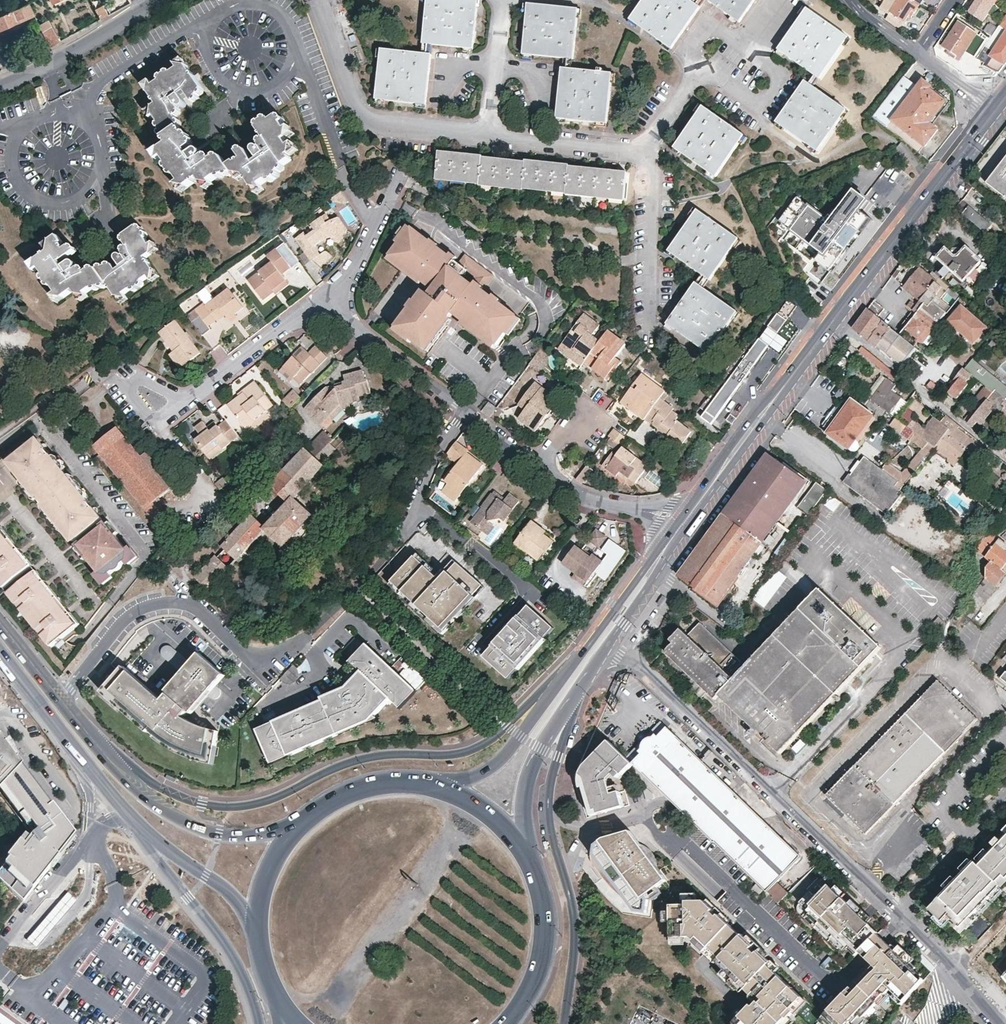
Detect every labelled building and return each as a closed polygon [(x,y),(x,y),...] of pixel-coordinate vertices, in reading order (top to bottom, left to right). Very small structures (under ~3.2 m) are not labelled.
[(424,43),(425,43),(424,54),(383,49),(377,99),(427,104),(432,54),(433,44),(474,48),(479,0),(429,0),(424,43)] [(631,20),(672,48),(700,7),(705,0),(694,0),(693,2),(690,0),(644,0),(631,20)] [(739,22),(755,0),(707,0),(739,22)] [(919,5),(912,0),(897,0),(887,0),(881,8),(890,14),(891,12),(904,21),(909,15),(911,17),(919,5)] [(990,0),(973,0),(971,4),(974,6),(969,12),(983,21),(995,3),(990,0)] [(0,15),(0,29),(0,30),(3,36),(5,34),(2,28),(34,14),(28,2),(0,15)] [(579,9),(529,4),(523,54),(564,58),(563,67),(562,67),(557,118),(607,123),(612,73),(603,72),(603,69),(599,69),(598,72),(572,68),(573,58),(579,9)] [(95,9),(101,19),(108,15),(102,5),(95,9)] [(807,8),(778,50),(811,73),(805,81),(776,121),(817,150),(845,110),(813,87),(819,77),(820,78),(848,37),(807,8)] [(53,26),(50,19),(49,19),(39,23),(43,31),(50,47),(60,42),(53,26)] [(959,21),(943,46),(950,50),(948,53),(960,61),(960,60),(959,59),(977,33),(959,21)] [(989,24),(985,30),(992,35),(996,29),(989,24)] [(999,26),(996,29),(992,35),(987,43),(995,48),(991,54),(1004,64),(1005,61),(1005,31),(999,26)] [(41,51),(49,48),(42,33),(35,36),(41,51)] [(188,66),(195,62),(190,55),(184,59),(188,64),(188,66)] [(170,133),(182,124),(185,117),(182,111),(184,110),(185,105),(184,103),(186,102),(188,104),(188,105),(190,104),(191,103),(192,103),(192,102),(193,102),(193,101),(193,99),(192,98),(187,90),(192,86),(201,99),(205,96),(204,92),(209,89),(210,83),(195,62),(188,66),(188,64),(182,69),(177,67),(169,74),(168,78),(161,82),(163,83),(156,88),(164,99),(157,104),(161,109),(159,111),(165,119),(163,122),(167,127),(165,130),(169,134),(170,133)] [(917,86),(903,75),(872,116),(885,127),(891,120),(917,86)] [(151,82),(156,88),(163,83),(161,82),(158,77),(151,82)] [(923,79),(917,86),(891,120),(924,146),(925,146),(939,129),(931,123),(948,101),(931,88),(933,86),(923,79)] [(154,114),(159,111),(161,109),(157,104),(151,109),(154,114)] [(703,106),(675,147),(715,175),(744,135),(703,106)] [(244,158),(237,163),(241,169),(249,164),(253,171),(260,181),(267,177),(267,178),(274,174),(279,174),(287,169),(288,164),(294,160),(293,159),(300,154),(292,144),(298,139),(294,133),(297,131),(293,125),(295,124),(295,119),(290,111),(285,110),(281,113),(280,112),(276,111),(268,116),(267,122),(274,133),(271,135),(270,139),(271,141),(269,142),(268,141),(266,140),(264,140),(262,142),(261,144),(262,145),(268,154),(263,158),(254,144),(249,144),(245,147),(250,156),(244,160),(244,158)] [(891,120),(885,127),(918,153),(924,146),(891,120)] [(187,126),(182,124),(170,133),(174,139),(167,144),(171,150),(170,152),(174,158),(173,162),(179,170),(184,171),(188,178),(190,177),(194,183),(206,174),(210,178),(216,173),(218,176),(224,172),(230,173),(233,170),(237,171),(241,169),(237,163),(230,153),(225,153),(220,157),(217,154),(213,153),(211,155),(210,153),(213,150),(213,149),(211,146),(210,145),(208,145),(199,152),(194,146),(200,142),(200,137),(194,130),(189,129),(187,126)] [(301,128),(297,131),(294,133),(298,139),(305,134),(301,128)] [(171,150),(167,144),(160,149),(164,155),(170,152),(171,150)] [(484,155),(439,150),(436,180),(478,184),(478,186),(522,190),(522,189),(624,200),(627,172),(570,165),(525,160),(525,161),(484,156),(484,155)] [(304,161),(300,154),(293,159),(294,160),(298,165),(304,161)] [(987,183),(1005,198),(1005,159),(987,183)] [(249,164),(241,169),(246,176),(253,171),(249,164)] [(221,180),(218,176),(216,173),(210,178),(215,185),(221,180)] [(187,188),(194,183),(190,177),(188,178),(183,181),(187,188)] [(271,184),(267,178),(267,177),(260,181),(265,188),(271,184)] [(798,196),(780,220),(782,222),(789,227),(822,252),(817,260),(830,271),(871,218),(861,210),(868,200),(864,196),(855,189),(854,190),(849,197),(838,211),(833,217),(830,221),(818,211),(811,206),(798,196)] [(993,226),(975,210),(963,200),(957,208),(961,211),(969,219),(986,234),(993,226)] [(697,210),(669,251),(702,274),(695,283),(667,323),(708,352),(736,312),(703,288),(709,279),(710,280),(738,238),(697,210)] [(338,239),(348,226),(342,217),(334,220),(330,214),(313,226),(316,231),(310,235),(307,232),(299,238),(314,260),(316,259),(324,265),(335,254),(331,251),(329,250),(326,251),(323,254),(315,244),(330,234),(338,239)] [(871,218),(830,271),(833,273),(862,236),(874,220),(871,218)] [(789,227),(782,222),(780,225),(787,230),(789,227)] [(350,228),(348,226),(338,239),(342,242),(350,228)] [(466,264),(463,262),(414,227),(393,257),(436,289),(433,294),(429,290),(402,327),(431,348),(458,312),(501,344),(523,315),(487,287),(478,281),(477,283),(466,275),(461,271),(466,264)] [(100,275),(112,294),(116,300),(122,297),(123,299),(130,295),(135,296),(143,291),(144,287),(151,283),(150,280),(156,276),(150,266),(157,262),(153,256),(156,254),(152,247),(153,242),(148,234),(143,234),(130,243),(129,248),(132,253),(129,255),(128,259),(129,262),(127,263),(126,261),(125,260),(124,260),(122,260),(121,261),(119,263),(119,265),(120,266),(125,275),(119,278),(117,273),(111,272),(107,275),(103,274),(100,275)] [(59,251),(64,247),(66,246),(61,239),(55,243),(59,251)] [(108,296),(112,294),(100,275),(95,274),(89,278),(87,275),(83,274),(81,275),(79,273),(81,271),(81,270),(81,268),(80,268),(79,267),(78,266),(77,266),(76,266),(68,271),(65,266),(77,258),(78,254),(76,252),(72,250),(68,253),(64,247),(59,251),(55,243),(47,248),(51,255),(41,262),(45,268),(43,270),(47,277),(47,281),(52,290),(56,290),(60,297),(62,296),(66,302),(76,296),(80,302),(86,298),(89,302),(96,297),(100,298),(104,295),(108,296)] [(976,256),(967,248),(965,250),(961,256),(956,256),(953,254),(947,249),(940,258),(949,266),(955,271),(967,280),(970,276),(975,281),(983,272),(977,267),(982,262),(975,256),(976,256)] [(963,248),(957,248),(953,254),(956,256),(961,256),(965,250),(963,248)] [(275,263),(265,270),(251,280),(265,299),(277,291),(275,289),(288,280),(283,273),(293,266),(279,249),(269,256),(272,260),(275,263)] [(160,251),(156,254),(153,256),(157,262),(164,258),(160,251)] [(932,253),(927,258),(935,267),(941,261),(932,253)] [(470,254),(463,262),(466,264),(472,269),(482,276),(478,281),(487,287),(491,282),(497,273),(470,254)] [(263,266),(265,270),(275,263),(272,260),(263,266)] [(38,273),(43,270),(45,268),(41,262),(34,267),(38,273)] [(472,269),(466,264),(461,271),(466,275),(472,269)] [(955,271),(949,266),(943,273),(949,278),(955,271)] [(929,275),(920,268),(905,287),(921,300),(936,281),(929,275)] [(932,271),(929,275),(936,281),(921,300),(925,303),(928,298),(943,309),(947,312),(951,307),(940,298),(950,286),(932,271)] [(161,284),(156,276),(150,280),(151,283),(154,288),(161,284)] [(275,289),(277,291),(278,293),(291,284),(288,280),(275,289)] [(207,303),(198,310),(210,326),(218,320),(219,321),(227,315),(233,321),(239,317),(237,315),(246,308),(231,290),(217,299),(208,305),(207,303)] [(58,307),(66,302),(62,296),(60,297),(55,300),(58,307)] [(122,297),(116,300),(121,308),(127,305),(123,299),(122,297)] [(91,306),(89,302),(86,298),(80,302),(85,310),(91,306)] [(925,303),(921,308),(936,319),(943,309),(928,298),(925,303)] [(788,320),(769,345),(775,350),(781,354),(800,329),(794,323),(790,317),(798,306),(789,299),(778,314),(788,320)] [(874,300),(868,309),(878,316),(884,308),(874,300)] [(925,303),(921,300),(917,305),(911,301),(908,306),(913,310),(902,325),(906,328),(921,308),(925,303)] [(989,327),(962,304),(948,321),(974,344),(979,339),(989,327)] [(923,342),(924,343),(940,322),(936,319),(921,308),(906,328),(905,329),(911,333),(909,335),(919,342),(923,342)] [(902,366),(917,347),(878,316),(868,309),(861,319),(853,330),(902,366)] [(574,357),(583,364),(586,360),(601,339),(592,332),(598,324),(600,321),(586,311),(579,320),(582,323),(577,330),(574,328),(565,341),(576,349),(577,347),(580,349),(574,357)] [(706,411),(716,418),(752,368),(769,345),(788,320),(778,314),(756,344),(750,339),(742,349),(704,401),(710,405),(706,411)] [(582,323),(579,320),(574,328),(577,330),(582,323)] [(175,350),(185,364),(201,353),(177,321),(162,332),(175,350)] [(608,331),(598,324),(592,332),(601,339),(608,331)] [(998,328),(995,325),(989,332),(993,335),(998,328)] [(627,344),(608,330),(601,339),(586,360),(596,367),(598,363),(611,373),(621,359),(617,356),(627,344)] [(561,347),(574,357),(580,349),(577,347),(576,349),(565,341),(561,347)] [(296,353),(286,364),(297,374),(299,371),(306,378),(330,353),(318,342),(311,349),(308,346),(299,356),(296,353)] [(305,343),(296,353),(299,356),(308,346),(305,343)] [(533,362),(544,371),(550,363),(551,358),(551,353),(549,348),(548,346),(546,345),(533,362)] [(897,375),(861,345),(858,350),(894,379),(897,375)] [(181,367),(185,364),(175,350),(170,353),(181,367)] [(598,363),(596,367),(611,378),(623,361),(621,359),(611,373),(598,363)] [(981,373),(983,371),(973,363),(971,365),(981,373)] [(297,374),(286,364),(282,368),(292,379),(297,374)] [(968,424),(973,428),(978,422),(988,432),(999,418),(996,416),(1001,410),(1001,409),(1001,408),(1001,407),(1001,406),(1000,406),(1005,398),(1005,389),(999,383),(996,385),(988,378),(989,376),(983,371),(981,373),(971,365),(966,371),(972,376),(986,387),(993,393),(984,405),(968,424)] [(338,385),(337,382),(328,385),(307,406),(319,419),(326,411),(331,415),(341,403),(350,401),(361,397),(360,393),(373,389),(369,376),(367,377),(364,368),(346,373),(348,379),(344,380),(345,383),(338,385)] [(964,369),(959,376),(962,378),(950,392),(957,398),(969,384),(967,382),(972,376),(966,371),(964,369)] [(299,371),(297,374),(303,381),(306,378),(299,371)] [(662,396),(668,389),(644,372),(623,400),(630,405),(633,402),(649,414),(651,411),(662,396)] [(886,379),(881,375),(865,396),(870,399),(886,379)] [(996,385),(999,383),(989,376),(988,378),(996,385)] [(895,385),(886,378),(886,379),(870,399),(865,396),(862,393),(857,400),(873,412),(882,418),(885,413),(897,396),(894,394),(896,391),(892,389),(895,385)] [(538,418),(545,423),(553,413),(550,410),(560,399),(553,394),(554,392),(540,381),(523,402),(530,408),(523,417),(533,424),(538,418)] [(246,400),(243,396),(230,406),(243,423),(251,416),(254,420),(273,405),(255,383),(244,392),(245,394),(249,398),(246,400)] [(304,394),(296,386),(285,398),(293,405),(304,394)] [(977,399),(984,405),(993,393),(986,387),(977,399)] [(676,407),(662,396),(651,411),(658,417),(656,420),(656,424),(658,425),(663,425),(664,424),(672,430),(668,436),(677,443),(683,436),(687,440),(694,431),(678,418),(681,414),(674,409),(676,407)] [(900,398),(897,396),(885,413),(888,415),(892,409),(900,398)] [(905,402),(900,398),(892,409),(897,413),(905,402)] [(492,400),(486,409),(494,415),(500,406),(492,400)] [(879,422),(882,418),(873,412),(870,415),(851,400),(842,411),(837,407),(822,426),(828,431),(826,432),(851,451),(859,441),(855,438),(872,416),(879,422)] [(351,405),(350,401),(341,403),(331,415),(334,418),(345,407),(351,405)] [(630,405),(646,418),(649,414),(633,402),(630,405)] [(900,413),(906,422),(915,417),(909,407),(900,413)] [(326,411),(319,419),(323,422),(331,415),(326,411)] [(658,417),(651,411),(649,414),(656,420),(658,417)] [(725,420),(731,425),(736,418),(730,414),(725,420)] [(958,425),(945,414),(939,421),(931,432),(927,429),(925,432),(909,420),(904,427),(893,418),(887,427),(906,441),(919,450),(918,452),(922,455),(924,457),(934,446),(937,441),(957,457),(965,448),(972,454),(979,445),(957,427),(958,425)] [(251,416),(243,423),(247,428),(256,422),(254,420),(251,416)] [(877,421),(872,416),(855,438),(859,441),(861,442),(877,421)] [(239,434),(226,418),(218,425),(210,431),(207,427),(202,421),(195,427),(201,436),(196,440),(207,453),(220,443),(223,448),(232,442),(231,441),(239,434)] [(539,429),(545,423),(538,418),(533,424),(539,429)] [(210,431),(218,425),(214,421),(207,427),(210,431)] [(148,423),(140,431),(148,440),(155,434),(148,423)] [(336,435),(323,448),(315,456),(305,446),(271,483),(288,501),(266,525),(244,504),(212,537),(235,559),(265,528),(271,534),(284,546),(313,515),(295,497),(323,466),(330,459),(353,430),(350,426),(347,423),(336,435)] [(661,431),(668,436),(672,430),(664,424),(663,425),(664,427),(661,431)] [(95,445),(146,508),(153,502),(168,490),(141,456),(116,426),(95,445)] [(629,435),(617,426),(611,434),(623,443),(629,435)] [(336,435),(327,427),(315,440),(323,448),(336,435)] [(681,446),(687,440),(683,436),(677,443),(681,446)] [(43,443),(39,438),(8,463),(74,545),(105,520),(43,443)] [(954,462),(957,457),(937,441),(934,446),(954,462)] [(211,458),(223,448),(220,443),(207,453),(211,458)] [(470,452),(458,443),(449,455),(459,464),(447,481),(450,483),(444,491),(457,502),(484,467),(469,455),(470,452)] [(623,468),(633,475),(639,480),(651,464),(625,444),(619,452),(609,466),(619,473),(621,471),(623,468)] [(609,466),(619,452),(616,449),(605,463),(609,466)] [(176,483),(149,450),(141,456),(168,490),(176,483)] [(880,467),(902,484),(924,457),(922,455),(918,452),(898,476),(882,465),(880,467)] [(762,544),(767,547),(773,539),(767,536),(807,482),(768,453),(747,481),(723,514),(762,544)] [(904,491),(900,487),(877,471),(861,458),(845,480),(888,513),(891,509),(895,513),(906,498),(901,495),(904,491)] [(596,469),(589,463),(581,475),(588,480),(596,469)] [(902,484),(880,467),(877,471),(900,487),(902,484)] [(630,479),(633,475),(623,468),(621,471),(630,479)] [(639,480),(633,475),(630,479),(629,479),(635,484),(639,480)] [(820,501),(828,489),(816,481),(797,508),(807,514),(817,499),(820,501)] [(493,485),(491,488),(502,496),(504,493),(493,485)] [(502,496),(491,488),(481,501),(482,502),(471,517),(482,524),(488,516),(489,515),(500,513),(503,515),(518,496),(508,489),(504,493),(502,496)] [(939,504),(933,499),(928,505),(929,506),(934,510),(939,504)] [(153,502),(146,508),(162,527),(168,521),(153,502)] [(985,510),(979,504),(975,509),(978,511),(982,515),(985,510)] [(982,515),(978,511),(972,518),(976,521),(982,515)] [(762,544),(723,514),(697,549),(678,575),(717,605),(762,544)] [(318,520),(313,515),(284,546),(289,550),(318,520)] [(488,516),(482,524),(487,529),(493,521),(488,516)] [(976,521),(972,518),(961,532),(964,534),(965,535),(976,522),(976,521)] [(516,538),(529,547),(539,556),(554,537),(530,519),(516,538)] [(5,588),(33,565),(0,524),(0,582),(5,588)] [(120,534),(111,524),(108,526),(117,537),(120,534)] [(971,539),(981,526),(980,525),(974,534),(970,539),(971,539)] [(134,558),(121,542),(117,537),(108,526),(80,549),(89,560),(101,575),(106,581),(112,576),(116,573),(125,566),(129,562),(134,558)] [(610,534),(599,526),(590,536),(601,545),(610,534)] [(985,529),(981,526),(971,539),(978,545),(985,536),(989,532),(985,529)] [(989,532),(985,536),(978,545),(975,548),(990,560),(1004,572),(1005,570),(1005,553),(1004,551),(1005,548),(1005,546),(989,532)] [(527,550),(529,547),(516,538),(514,540),(527,550)] [(125,539),(121,542),(134,558),(138,555),(125,539)] [(603,561),(593,553),(583,546),(578,542),(565,559),(577,568),(581,571),(578,575),(587,581),(597,568),(603,561)] [(89,560),(80,549),(77,551),(86,562),(89,560)] [(595,550),(593,553),(603,561),(605,558),(595,550)] [(418,554),(416,557),(427,568),(430,565),(418,554)] [(134,558),(129,562),(132,565),(141,558),(138,555),(134,558)] [(416,557),(392,583),(399,590),(396,593),(400,596),(403,593),(422,612),(420,615),(428,622),(431,619),(437,625),(434,628),(442,636),(451,627),(448,625),(455,617),(474,597),(477,600),(483,593),(485,590),(457,564),(449,573),(441,581),(438,584),(434,579),(437,576),(427,568),(416,557)] [(216,558),(198,577),(207,586),(225,567),(216,558)] [(1004,572),(990,560),(987,565),(984,573),(996,582),(1004,572)] [(230,565),(221,575),(226,580),(235,569),(230,565)] [(789,574),(778,566),(756,597),(766,605),(789,574)] [(599,570),(597,568),(587,581),(589,583),(599,570)] [(37,571),(9,593),(51,645),(79,623),(37,571)] [(983,576),(976,571),(977,581),(991,592),(995,586),(983,576)] [(996,582),(984,573),(983,576),(995,586),(997,583),(996,582)] [(106,581),(103,583),(106,587),(114,579),(112,576),(106,581)] [(977,584),(974,590),(985,599),(991,592),(977,581),(977,584)] [(399,590),(392,583),(389,586),(396,593),(399,590)] [(884,648),(824,589),(737,677),(735,679),(731,675),(694,639),(690,635),(683,628),(673,639),(676,642),(667,651),(716,699),(720,695),(780,754),(884,648)] [(974,590),(971,595),(969,601),(979,609),(985,599),(974,590)] [(403,593),(400,596),(420,615),(422,612),(403,593)] [(474,597),(455,617),(458,620),(477,600),(474,597)] [(979,609),(969,601),(964,609),(973,617),(979,609)] [(501,638),(483,659),(508,681),(517,671),(518,672),(545,641),(544,640),(553,630),(528,608),(510,628),(509,627),(500,638),(501,638)] [(973,617),(964,609),(963,611),(972,618),(973,617)] [(431,619),(428,622),(434,628),(437,625),(431,619)] [(702,622),(690,635),(694,639),(706,626),(702,622)] [(706,626),(694,639),(731,675),(733,673),(743,662),(706,626)] [(183,717),(188,711),(191,714),(207,695),(211,698),(213,699),(216,698),(218,697),(220,695),(220,692),(219,690),(216,686),(225,675),(200,653),(190,663),(171,646),(170,645),(167,645),(165,645),(163,647),(161,649),(161,651),(161,654),(163,656),(182,673),(166,691),(168,693),(162,700),(124,666),(101,691),(104,694),(106,694),(144,727),(144,729),(147,732),(152,727),(157,732),(152,737),(165,746),(175,752),(185,757),(195,760),(207,764),(218,731),(211,730),(198,725),(187,720),(183,717)] [(391,668),(366,645),(351,661),(350,662),(356,667),(362,673),(348,688),(347,689),(346,690),(345,689),(323,698),(325,702),(302,712),(304,717),(296,720),(294,715),(276,723),(276,722),(258,730),(273,765),(290,757),(339,735),(340,736),(377,719),(375,717),(391,700),(401,709),(416,692),(391,668)] [(341,683),(348,688),(362,673),(356,667),(341,683)] [(630,672),(621,675),(617,683),(611,698),(617,701),(630,672)] [(977,717),(936,678),(826,795),(867,833),(977,717)] [(697,682),(691,687),(701,697),(707,692),(697,682)] [(144,727),(106,694),(104,694),(144,729),(144,727)] [(302,712),(294,715),(296,720),(304,717),(302,712)] [(641,755),(632,764),(634,765),(673,803),(725,854),(760,817),(667,728),(658,737),(656,735),(653,737),(649,739),(645,741),(643,743),(641,749),(637,753),(641,755)] [(0,736),(0,750),(16,772),(23,765),(0,736)] [(632,764),(608,741),(583,767),(583,772),(590,797),(594,814),(627,805),(622,790),(614,792),(611,778),(611,777),(616,772),(620,776),(624,772),(626,774),(634,765),(632,764)] [(16,772),(0,750),(0,789),(16,772)] [(61,817),(23,765),(16,772),(54,823),(61,817)] [(16,772),(0,789),(0,794),(32,836),(30,838),(25,845),(20,841),(8,857),(9,858),(0,870),(0,880),(4,883),(7,880),(13,886),(10,889),(23,902),(50,868),(47,866),(55,856),(67,840),(62,833),(58,835),(51,825),(54,823),(16,772)] [(54,823),(51,825),(58,835),(62,833),(69,827),(65,823),(61,817),(54,823)] [(801,857),(760,817),(725,854),(761,888),(780,906),(788,897),(787,895),(788,894),(776,882),(801,857)] [(69,827),(62,833),(67,840),(69,843),(72,840),(75,836),(69,827)] [(648,858),(645,854),(649,851),(633,829),(598,842),(592,850),(592,856),(594,861),(612,885),(637,909),(649,911),(651,898),(648,893),(653,890),(669,879),(652,856),(648,858)] [(25,835),(20,841),(25,845),(30,838),(25,835)] [(930,909),(943,921),(948,916),(961,928),(962,926),(974,914),(978,909),(987,900),(990,897),(999,887),(1000,886),(1004,889),(1005,888),(1005,887),(1005,836),(1001,841),(998,838),(992,844),(995,847),(989,853),(980,863),(978,865),(975,862),(930,909)] [(67,840),(55,856),(58,858),(69,843),(67,840)] [(980,863),(989,853),(986,850),(977,860),(980,863)] [(50,868),(58,858),(55,856),(47,866),(50,868)] [(856,958),(861,954),(879,936),(880,935),(870,925),(862,917),(866,913),(860,908),(856,912),(851,906),(854,902),(828,877),(824,882),(812,895),(803,904),(801,906),(800,908),(799,909),(799,911),(800,914),(801,916),(837,950),(838,951),(840,952),(842,952),(844,952),(846,951),(848,949),(856,958)] [(7,880),(4,883),(10,889),(13,886),(7,880)] [(812,895),(824,882),(817,883),(809,892),(812,895)] [(999,887),(990,897),(994,900),(1003,890),(999,887)] [(68,893),(27,940),(37,948),(77,901),(68,893)] [(698,900),(697,893),(685,893),(685,903),(688,903),(688,900),(698,900)] [(731,925),(720,913),(718,915),(713,910),(715,909),(706,900),(698,900),(688,900),(688,903),(685,903),(684,903),(672,903),(672,911),(672,920),(672,935),(684,936),(692,936),(695,939),(699,936),(710,947),(731,925)] [(987,900),(978,909),(981,913),(990,903),(987,900)] [(854,902),(851,906),(856,912),(860,908),(854,902)] [(862,917),(870,925),(874,921),(866,913),(862,917)] [(974,914),(962,926),(966,929),(977,917),(974,914)] [(717,960),(742,935),(731,925),(710,947),(706,950),(717,960)] [(775,971),(769,964),(770,962),(765,958),(758,951),(755,955),(750,950),(746,939),(742,935),(717,960),(725,969),(740,983),(751,994),(755,991),(763,999),(760,1002),(758,1000),(756,1002),(752,1005),(751,1004),(743,1012),(739,1016),(731,1023),(781,1023),(788,1016),(794,1011),(791,1008),(802,997),(775,971)] [(710,947),(699,936),(695,939),(694,940),(705,951),(706,950),(710,947)] [(769,954),(750,936),(746,939),(753,946),(750,950),(755,955),(758,951),(765,958),(769,954)] [(874,967),(891,948),(879,936),(861,954),(874,967)] [(914,973),(916,970),(911,965),(909,967),(896,954),(897,952),(892,947),(891,948),(874,967),(821,1023),(860,1023),(874,1010),(888,995),(902,1007),(924,983),(914,973)] [(913,962),(900,949),(897,952),(896,954),(909,967),(911,965),(913,962)] [(937,968),(924,956),(920,960),(933,972),(937,968)] [(779,967),(772,960),(770,962),(769,964),(775,971),(779,967)] [(740,983),(725,969),(721,974),(736,988),(740,983)] [(763,999),(755,991),(751,994),(750,996),(756,1002),(758,1000),(760,1002),(763,999)] [(795,1012),(806,1001),(802,997),(791,1008),(794,1011),(795,1012)] [(0,1014),(0,1020),(5,1023),(14,1023),(0,1014)]
